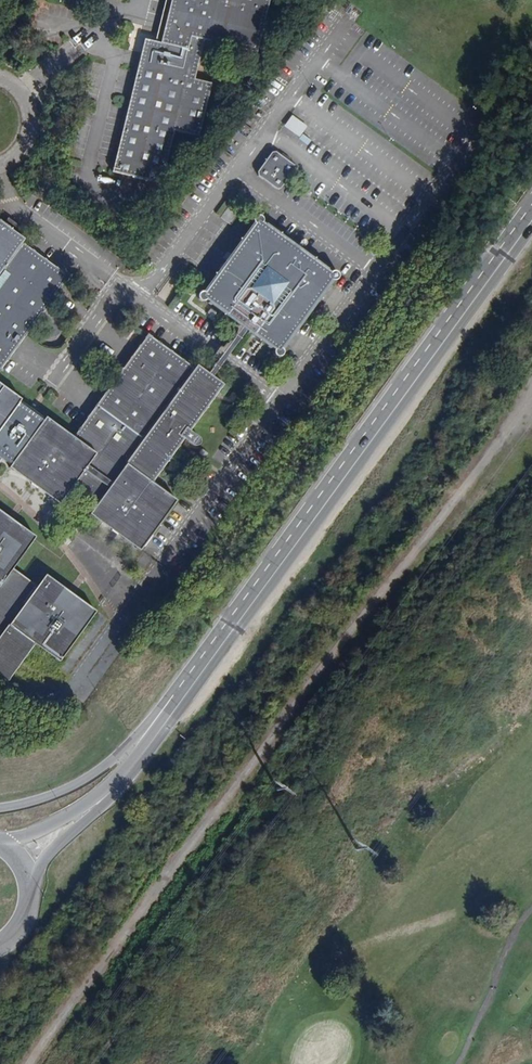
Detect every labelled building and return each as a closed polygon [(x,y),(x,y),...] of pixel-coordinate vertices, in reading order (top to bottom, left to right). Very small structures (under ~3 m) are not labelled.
[(117,173),(165,183),(176,131),(203,137),(214,83),(198,80),(206,41),(262,52),(273,0),(167,0),(158,41),(144,38),(117,173)] [(285,127),(301,137),(308,126),(293,115),(285,127)] [(282,191),(299,167),(275,151),(258,175),(282,191)] [(258,219),(204,302),(288,355),(341,272),(258,219)] [(69,500),(81,482),(102,504),(94,518),(149,551),(180,499),(158,486),(187,439),(225,462),(197,432),(226,383),(145,334),(81,439),(27,406),(2,379),(70,269),(0,226),(0,458),(69,500)] [(0,512),(0,678),(6,682),(33,644),(57,661),(94,611),(44,574),(36,585),(12,568),(34,537),(0,512)]
